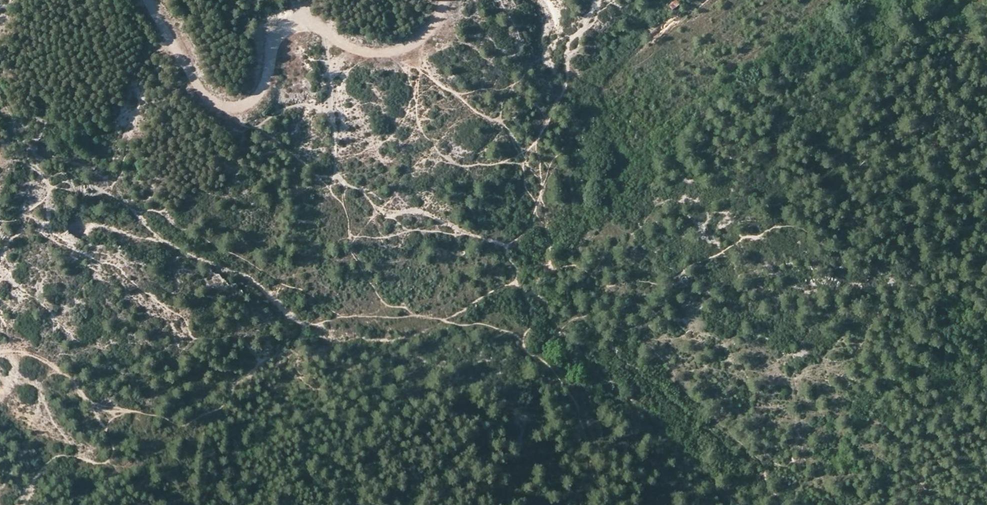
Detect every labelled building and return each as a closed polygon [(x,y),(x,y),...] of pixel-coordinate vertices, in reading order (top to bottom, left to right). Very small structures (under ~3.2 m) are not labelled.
[(679,4),(676,0),(671,0),(667,3),(671,9),(679,4)]
